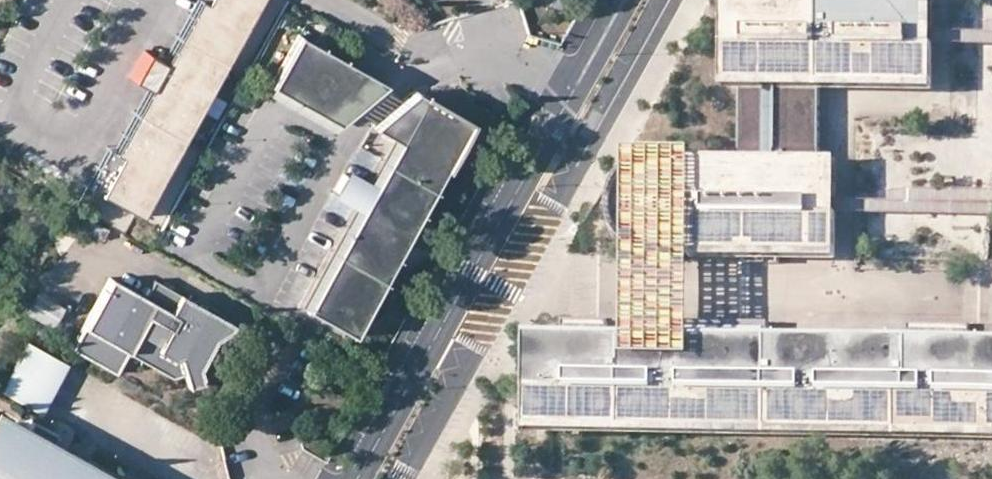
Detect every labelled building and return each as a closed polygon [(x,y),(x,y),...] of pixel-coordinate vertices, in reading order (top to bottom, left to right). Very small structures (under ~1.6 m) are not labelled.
[(101,194),(142,217),(263,0),(210,0),(101,194)] [(826,0),(727,0),(726,91),(740,92),(817,91),(825,91),(826,0)] [(863,92),(863,0),(826,0),(825,91),(863,92)] [(863,92),(932,92),(932,0),(863,0),(863,92)] [(937,31),(937,43),(991,43),(991,20),(983,20),(983,31),(937,31)] [(377,83),(300,39),(272,87),(331,121),(370,89),(377,83)] [(370,89),(331,121),(272,87),(268,94),(333,131),(376,96),(370,89)] [(817,91),(740,92),(740,158),(817,158),(817,91)] [(400,144),(307,310),(354,336),(472,125),(417,94),(374,130),(394,141),(400,144)] [(307,310),(400,144),(394,141),(382,161),(367,189),(362,198),(358,205),(301,308),(307,310)] [(743,260),(831,260),(832,158),(817,158),(740,158),(695,158),(695,184),(683,184),(678,179),(672,174),(666,170),(657,168),(651,167),(642,167),(636,167),(626,170),(619,174),(613,178),(607,184),(604,190),(601,198),(599,205),(599,213),(601,219),(603,225),(606,230),(610,235),(615,240),(623,244),(629,247),(637,248),(643,249),(648,249),(656,248),(661,247),(669,244),(675,240),(680,236),(684,232),(696,232),(693,259),(743,260)] [(349,190),(354,182),(345,177),(337,193),(358,205),(362,198),(349,190)] [(349,190),(362,198),(367,189),(354,182),(349,190)] [(194,364),(197,361),(198,358),(199,356),(201,352),(203,348),(204,341),(204,333),(220,328),(223,322),(145,277),(134,295),(101,275),(60,345),(109,372),(121,351),(164,376),(176,371),(182,384),(195,379),(193,374),(192,369),(194,364)] [(33,291),(23,313),(51,325),(61,303),(33,291)] [(833,344),(799,343),(799,359),(770,359),(771,343),(771,327),(626,326),(626,334),(618,334),(618,356),(610,356),(611,326),(566,326),(566,335),(565,435),(991,437),(991,345),(961,345),(961,328),(911,328),(911,344),(900,344),(900,359),(872,359),(872,344),(833,344)] [(626,326),(611,326),(610,356),(618,356),(618,334),(626,334),(626,326)] [(565,435),(566,335),(531,335),(532,435),(565,435)] [(770,359),(799,359),(799,343),(771,343),(770,359)] [(900,344),(872,344),(872,359),(900,359),(900,344)] [(25,348),(0,394),(0,395),(36,414),(62,368),(25,348)] [(40,416),(65,371),(62,368),(36,414),(40,416)] [(43,463),(56,440),(31,427),(19,449),(14,446),(21,435),(0,423),(0,478),(72,478),(43,463)]
